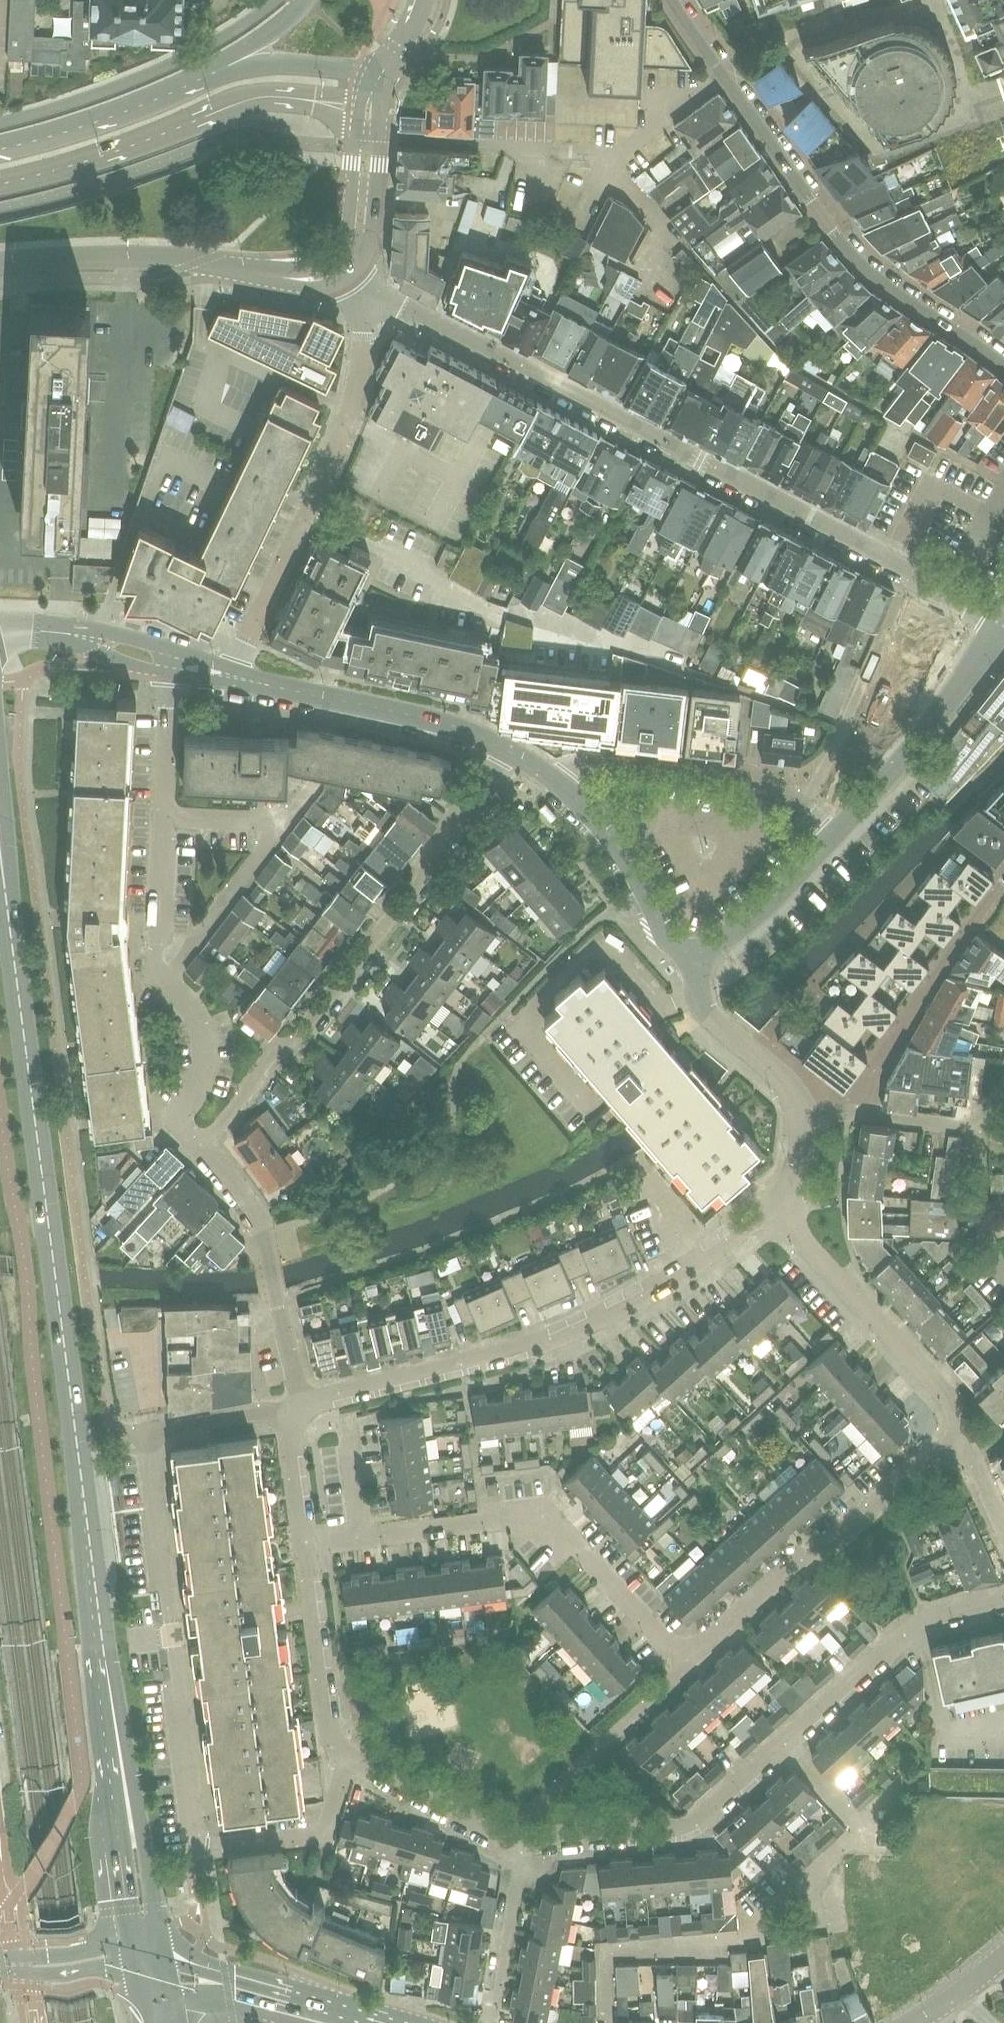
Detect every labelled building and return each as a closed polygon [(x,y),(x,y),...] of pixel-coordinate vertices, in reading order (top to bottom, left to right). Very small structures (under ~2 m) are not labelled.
[(61,64),(61,65),(62,66),(63,67),(64,67),(65,68),(66,68),(86,69),(86,57),(92,57),(92,43),(116,43),(116,31),(152,32),(151,44),(180,45),(181,0),(74,0),(73,38),(33,36),(35,0),(11,0),(8,58),(32,59),(32,47),(62,48),(61,64)] [(559,61),(587,62),(586,85),(587,85),(588,85),(588,86),(641,89),(641,88),(642,88),(642,87),(643,65),(693,68),(670,31),(667,28),(665,26),(662,24),(658,23),(655,22),(644,22),(646,0),(562,0),(559,61)] [(729,0),(701,0),(707,9),(721,4),(726,15),(734,12),(736,14),(733,11),(729,0)] [(736,14),(740,13),(736,5),(740,3),(739,0),(729,0),(733,11),(736,14)] [(759,9),(763,18),(770,37),(777,58),(753,74),(768,95),(775,105),(779,103),(792,99),(797,112),(787,120),(787,119),(786,120),(816,163),(837,193),(849,187),(881,173),(935,148),(951,190),(992,170),(1003,164),(1003,128),(1001,121),(1003,120),(1003,75),(998,77),(988,80),(982,65),(972,43),(966,30),(953,0),(756,0),(759,9)] [(982,65),(1003,55),(1003,0),(953,0),(966,30),(976,26),(981,39),(972,43),(982,65)] [(475,110),(475,134),(496,135),(497,111),(556,112),(557,93),(545,93),(546,53),(521,52),(520,72),(511,71),(511,68),(486,67),(485,86),(475,86),(475,110)] [(400,130),(475,134),(475,110),(475,86),(475,82),(469,82),(470,77),(455,77),(455,81),(449,81),(448,90),(429,89),(427,116),(400,114),(400,130)] [(674,126),(695,155),(740,123),(719,92),(674,126)] [(698,197),(705,192),(725,177),(760,152),(740,123),(695,155),(657,183),(665,194),(685,179),(698,197)] [(399,145),(397,168),(447,172),(448,162),(467,163),(468,151),(399,145)] [(780,182),(760,152),(725,177),(746,206),(780,182)] [(992,170),(998,182),(1003,178),(1003,164),(992,170)] [(446,195),(447,173),(447,172),(397,168),(396,191),(446,195)] [(839,195),(851,212),(902,189),(899,182),(888,187),(881,173),(849,187),(850,190),(839,195)] [(715,272),(727,264),(751,247),(737,226),(748,218),(762,238),(801,211),(780,182),(746,206),(742,209),(729,219),(726,221),(692,246),(715,272)] [(851,212),(863,228),(899,213),(914,207),(909,195),(914,192),(911,185),(902,189),(851,212)] [(949,191),(939,195),(914,207),(899,213),(863,228),(882,250),(884,251),(930,227),(945,221),(966,210),(965,208),(930,226),(923,212),(942,203),(944,207),(954,202),(949,191)] [(588,239),(622,256),(623,257),(641,223),(626,205),(611,196),(588,239)] [(467,220),(478,223),(484,201),(473,198),(467,220)] [(670,217),(692,246),(726,221),(729,219),(742,209),(735,198),(721,208),(724,212),(710,223),(693,200),(670,217)] [(930,227),(884,251),(908,270),(910,272),(945,251),(935,236),(982,212),(978,204),(966,210),(945,221),(930,227)] [(483,221),(503,227),(508,211),(488,205),(483,221)] [(435,301),(444,274),(427,266),(431,214),(395,212),(391,273),(395,279),(435,301)] [(573,232),(567,243),(581,249),(586,238),(573,232)] [(786,263),(794,273),(809,293),(846,267),(822,240),(821,238),(786,263)] [(910,272),(932,286),(984,255),(994,247),(994,246),(988,238),(978,245),(979,247),(960,259),(953,248),(945,251),(910,272)] [(994,246),(994,247),(984,255),(932,286),(958,303),(986,278),(978,269),(1003,252),(1003,245),(1002,241),(994,246)] [(727,264),(715,272),(738,298),(746,292),(782,266),(764,244),(757,242),(751,247),(727,264)] [(523,279),(531,263),(507,254),(504,263),(462,250),(456,270),(453,270),(446,293),(448,294),(445,303),(444,303),(443,305),(484,326),(500,334),(500,335),(529,350),(535,339),(550,312),(541,308),(546,298),(538,293),(541,288),(523,279)] [(871,291),(846,267),(809,293),(764,331),(774,342),(819,304),(835,325),(871,291)] [(628,300),(639,280),(621,270),(610,291),(628,300)] [(961,305),(979,316),(1003,295),(1003,280),(998,273),(961,305)] [(845,344),(847,345),(856,335),(887,302),(872,292),(871,291),(835,325),(834,325),(849,340),(845,344)] [(595,318),(600,311),(563,292),(555,308),(532,351),(568,370),(590,327),(595,318)] [(746,292),(738,298),(737,299),(752,316),(760,309),(746,292)] [(979,316),(993,326),(1003,334),(1003,295),(979,316)] [(637,315),(643,305),(631,299),(626,309),(637,315)] [(723,307),(704,344),(724,354),(731,340),(743,317),(731,303),(726,301),(723,307)] [(311,381),(326,389),(337,367),(327,362),(339,338),(340,336),(340,334),(340,332),(340,330),(340,329),(339,327),(338,325),(337,324),(336,323),(334,322),(333,321),(314,311),(311,316),(240,302),(238,313),(219,309),(208,332),(241,348),(240,352),(256,355),(281,367),(302,377),(304,372),(312,376),(311,381)] [(847,345),(859,358),(860,358),(865,353),(873,344),(902,312),(887,302),(856,335),(847,345)] [(26,410),(20,523),(52,525),(79,526),(80,515),(90,306),(31,303),(30,318),(26,410)] [(901,374),(933,332),(902,312),(873,344),(884,352),(880,357),(901,374)] [(25,313),(16,313),(15,329),(25,329),(25,313)] [(758,333),(743,317),(731,340),(732,341),(745,349),(758,333)] [(595,318),(590,327),(568,370),(586,380),(608,337),(613,328),(595,318)] [(623,400),(644,411),(681,341),(692,319),(691,319),(679,341),(670,336),(660,354),(650,349),(623,400)] [(664,421),(683,384),(691,370),(698,357),(699,354),(684,345),(687,339),(690,341),(700,323),(692,319),(681,341),(644,411),(664,421)] [(586,380),(604,389),(634,333),(629,330),(622,344),(608,337),(586,380)] [(933,332),(901,374),(898,378),(906,384),(909,381),(916,385),(923,376),(924,377),(949,343),(933,332)] [(634,333),(604,389),(621,399),(644,356),(630,349),(638,335),(634,333)] [(537,401),(496,380),(431,345),(425,356),(394,339),(376,372),(387,378),(370,410),(374,412),(435,444),(446,423),(467,434),(471,427),(472,427),(479,414),(520,435),(537,401)] [(944,387),(967,354),(949,343),(924,377),(923,376),(916,385),(909,381),(906,384),(898,378),(897,379),(904,384),(883,412),(901,421),(902,420),(900,419),(903,415),(915,424),(931,403),(920,395),(927,385),(939,394),(944,387)] [(824,364),(809,350),(796,363),(815,373),(824,364)] [(860,358),(859,358),(851,365),(860,373),(872,359),(865,353),(860,358)] [(950,392),(922,432),(931,437),(981,364),(967,354),(944,387),(950,392)] [(717,367),(698,357),(691,370),(683,384),(684,385),(665,422),(682,431),(711,377),(717,367)] [(972,408),(994,374),(981,364),(931,437),(946,445),(967,416),(972,408)] [(1003,396),(1003,383),(994,374),(972,408),(967,416),(973,421),(964,435),(967,437),(958,451),(964,455),(972,440),(1003,396)] [(714,378),(711,377),(682,431),(702,441),(732,384),(722,379),(721,382),(714,378)] [(827,388),(809,378),(803,390),(821,400),(827,388)] [(757,383),(755,387),(751,394),(720,451),(738,460),(760,420),(751,415),(766,388),(757,383)] [(702,441),(720,451),(751,394),(732,384),(702,441)] [(282,498),(287,488),(288,487),(296,470),(289,467),(294,455),(301,459),(308,445),(301,441),(306,430),(314,433),(321,417),(320,416),(320,417),(314,414),(319,403),(287,387),(282,399),(275,395),(270,404),(262,422),(199,554),(195,552),(143,526),(141,525),(121,582),(124,582),(136,583),(134,585),(132,590),(127,599),(142,599),(141,605),(157,606),(171,613),(175,606),(185,611),(182,618),(199,626),(203,619),(213,624),(216,618),(231,586),(232,584),(237,573),(244,577),(249,567),(251,564),(244,560),(250,547),(257,550),(270,524),(263,521),(275,494),(282,498)] [(842,411),(842,410),(847,400),(829,390),(823,401),(842,411)] [(972,440),(964,455),(966,456),(972,448),(976,442),(979,445),(988,433),(996,439),(1003,429),(1003,396),(972,440)] [(866,410),(847,400),(842,410),(861,420),(866,410)] [(538,473),(543,463),(567,417),(537,402),(514,447),(525,453),(520,464),(521,465),(523,468),(527,472),(532,473),(538,473)] [(196,416),(175,405),(166,424),(188,434),(196,416)] [(741,462),(760,472),(792,412),(785,409),(775,427),(763,421),(741,462)] [(792,412),(760,472),(777,481),(778,480),(778,481),(805,430),(792,423),(796,415),(792,412)] [(545,535),(597,433),(567,417),(543,463),(538,473),(538,474),(553,482),(537,514),(535,515),(533,517),(532,520),(530,522),(529,525),(529,527),(528,530),(522,542),(537,550),(545,535)] [(781,482),(799,492),(830,435),(821,431),(814,443),(804,438),(781,482)] [(587,511),(621,446),(600,435),(575,483),(576,484),(572,491),(584,497),(579,507),(587,511)] [(830,435),(799,492),(817,501),(840,457),(832,453),(838,440),(830,435)] [(928,465),(936,451),(916,440),(908,454),(928,465)] [(587,511),(588,511),(595,515),(600,504),(599,500),(600,496),(617,504),(642,457),(621,446),(587,511)] [(857,461),(863,464),(871,449),(865,446),(857,461)] [(863,464),(861,469),(860,470),(838,513),(867,529),(900,465),(892,460),(871,449),(863,464)] [(658,466),(644,459),(626,494),(652,507),(644,522),(639,524),(627,546),(639,552),(651,530),(661,511),(660,511),(678,477),(667,471),(667,470),(658,465),(658,466)] [(838,513),(860,470),(861,469),(843,459),(820,503),(838,513)] [(667,551),(701,488),(681,478),(680,478),(655,524),(668,531),(659,546),(667,551)] [(692,553),(721,499),(720,498),(701,488),(667,551),(675,555),(679,547),(692,553)] [(709,570),(741,509),(737,507),(723,500),(699,547),(707,552),(700,565),(709,570)] [(746,512),(741,509),(709,570),(718,575),(726,561),(735,566),(760,519),(746,512)] [(763,574),(785,532),(760,519),(735,566),(727,582),(734,586),(746,565),(763,574)] [(773,613),(809,545),(785,532),(763,574),(759,582),(772,588),(768,597),(772,599),(766,610),(773,613)] [(113,537),(81,536),(80,556),(112,557),(113,537)] [(365,564),(370,553),(352,545),(347,555),(318,541),(270,640),(317,662),(334,627),(365,564)] [(449,576),(476,591),(487,569),(495,555),(467,541),(449,576)] [(804,610),(832,557),(809,545),(773,613),(780,617),(785,606),(790,608),(792,603),(804,610)] [(834,613),(854,569),(832,557),(804,610),(818,617),(812,630),(824,636),(835,613),(834,613)] [(72,588),(108,590),(117,564),(74,562),(72,588)] [(493,587),(499,576),(487,569),(476,591),(487,598),(493,587)] [(875,579),(856,570),(826,636),(839,642),(833,655),(839,658),(856,621),(875,579)] [(551,583),(536,575),(522,601),(537,610),(551,583)] [(556,576),(541,603),(563,614),(565,610),(577,587),(556,576)] [(894,590),(875,579),(856,621),(839,658),(840,659),(839,661),(848,665),(849,663),(865,625),(877,630),(894,590)] [(612,608),(603,624),(624,634),(640,603),(623,594),(616,607),(613,606),(612,608)] [(601,629),(603,624),(612,608),(592,597),(581,618),(601,629)] [(897,644),(869,709),(870,709),(873,710),(873,709),(893,718),(907,724),(922,688),(927,676),(934,661),(929,658),(934,646),(939,648),(943,639),(948,627),(951,620),(912,599),(898,631),(903,633),(900,641),(898,645),(897,644)] [(662,615),(641,603),(628,628),(649,640),(662,615)] [(729,606),(710,659),(726,664),(744,611),(729,606)] [(773,613),(766,610),(764,609),(759,618),(768,623),(773,613)] [(652,638),(676,648),(687,626),(663,615),(652,638)] [(506,618),(500,648),(531,652),(534,627),(506,618)] [(488,709),(495,673),(498,658),(481,654),(483,644),(376,621),(373,635),(354,631),(345,668),(470,694),(468,705),(488,709)] [(696,647),(702,633),(687,626),(676,648),(692,655),(696,647)] [(345,668),(354,631),(350,630),(334,627),(317,662),(330,665),(345,668)] [(613,739),(656,744),(681,747),(688,688),(644,683),(647,662),(623,655),(613,739)] [(858,667),(849,663),(848,665),(839,661),(835,671),(853,679),(858,667)] [(613,739),(620,680),(609,679),(505,666),(504,674),(495,673),(488,709),(487,710),(499,712),(498,725),(514,727),(515,727),(515,720),(526,722),(525,729),(526,730),(542,731),(543,724),(554,725),(553,733),(554,733),(562,734),(577,736),(584,736),(585,737),(586,729),(597,730),(596,738),(597,738),(613,740),(613,739)] [(756,689),(765,693),(774,675),(766,670),(762,677),(756,689)] [(835,671),(831,680),(849,688),(853,679),(835,671)] [(919,778),(944,797),(965,775),(972,766),(1003,725),(1003,671),(977,706),(976,706),(920,777),(919,778)] [(802,703),(808,685),(791,679),(784,696),(802,703)] [(845,698),(849,688),(831,680),(827,690),(845,698)] [(692,689),(685,748),(723,753),(723,754),(733,755),(734,745),(739,694),(692,689)] [(827,690),(823,699),(841,707),(845,698),(827,690)] [(68,918),(95,1128),(96,1130),(134,1125),(135,1136),(154,1133),(152,1121),(145,1121),(120,929),(119,905),(128,711),(136,711),(136,698),(117,697),(117,708),(78,706),(68,918)] [(837,717),(841,707),(823,699),(819,708),(827,713),(837,717)] [(755,700),(752,722),(767,724),(770,704),(755,700)] [(183,784),(251,787),(287,789),(288,768),(327,776),(324,790),(316,800),(330,812),(333,814),(344,799),(348,780),(352,781),(357,786),(374,799),(378,786),(421,795),(422,788),(440,791),(451,762),(430,754),(431,753),(320,730),(320,731),(297,730),(297,740),(262,737),(263,724),(242,723),(241,736),(186,734),(183,784)] [(761,758),(800,763),(804,738),(765,733),(761,758)] [(985,803),(1003,817),(1003,783),(985,803)] [(319,826),(330,812),(316,800),(305,815),(319,826)] [(397,816),(423,836),(423,837),(435,821),(408,801),(397,816)] [(978,848),(981,843),(999,820),(977,803),(952,828),(978,848)] [(377,825),(386,832),(411,851),(423,836),(397,816),(388,810),(377,825)] [(324,830),(319,826),(305,815),(293,830),(313,845),(324,830)] [(1002,859),(1003,857),(1003,824),(999,820),(981,843),(978,848),(998,864),(1002,859)] [(500,866),(528,841),(513,824),(485,849),(500,866)] [(364,838),(399,866),(411,851),(386,832),(381,839),(367,828),(360,835),(364,838)] [(282,845),(298,857),(309,842),(293,830),(282,845)] [(343,845),(358,857),(388,881),(399,866),(364,838),(359,845),(349,838),(343,845)] [(528,841),(500,866),(514,882),(542,857),(528,841)] [(292,865),(276,853),(268,864),(283,876),(292,865)] [(867,1024),(879,1033),(880,1034),(897,1011),(871,991),(887,970),(912,989),(929,966),(909,951),(925,930),(943,944),(961,921),(947,911),(963,890),(975,899),(993,875),(967,855),(950,878),(935,867),(917,890),(931,900),(915,921),(897,907),(879,930),(899,945),(883,966),(859,947),(839,968),(868,990),(852,1010),(838,1000),(820,1023),(825,1026),(814,1040),(791,1022),(778,1039),(843,1089),(867,1057),(851,1045),(867,1024)] [(335,864),(352,876),(376,896),(388,881),(358,857),(352,865),(341,857),(335,864)] [(528,898),(556,874),(542,857),(514,882),(528,898)] [(256,879),(260,882),(272,892),(283,876),(268,864),(256,879)] [(366,911),(365,910),(376,896),(352,876),(347,882),(331,870),(325,879),(339,890),(365,911),(366,911)] [(556,874),(528,898),(543,914),(570,890),(556,874)] [(301,890),(325,910),(351,930),(365,911),(339,890),(334,897),(325,890),(323,893),(308,881),(301,890)] [(463,882),(456,891),(466,899),(473,890),(463,882)] [(256,886),(249,897),(255,903),(264,892),(256,886)] [(482,897),(473,890),(466,899),(475,906),(482,897)] [(570,890),(543,914),(557,931),(585,907),(570,890)] [(255,903),(249,897),(244,894),(233,909),(253,925),(264,909),(255,903)] [(351,930),(325,910),(320,917),(305,905),(299,913),(338,944),(350,930),(351,930)] [(233,909),(222,923),(240,937),(251,923),(233,909)] [(501,926),(507,917),(498,909),(491,918),(501,926)] [(442,920),(481,952),(495,934),(466,911),(458,922),(447,914),(442,920)] [(309,931),(302,939),(327,959),(338,944),(299,913),(294,919),(309,931)] [(507,917),(501,926),(510,933),(517,924),(507,917)] [(447,936),(439,946),(468,969),(481,952),(442,920),(436,927),(447,936)] [(228,953),(240,937),(222,923),(209,939),(228,953)] [(271,938),(291,954),(315,973),(327,959),(302,939),(292,931),(287,937),(277,930),(271,938)] [(525,931),(518,939),(527,946),(534,938),(525,931)] [(951,970),(988,980),(994,971),(1003,978),(1003,954),(976,934),(951,970)] [(421,948),(415,955),(454,986),(468,969),(439,946),(431,956),(421,948)] [(203,982),(215,966),(198,954),(186,969),(203,982)] [(267,984),(292,1003),(315,973),(291,954),(267,984)] [(420,970),(412,980),(441,1003),(454,986),(415,955),(410,961),(420,970)] [(261,992),(256,998),(280,1017),(292,1003),(267,984),(246,967),(239,975),(261,992)] [(562,1004),(545,1019),(546,1020),(559,1035),(555,1038),(557,1040),(569,1054),(571,1056),(584,1071),(585,1073),(589,1069),(602,1085),(615,1099),(615,1100),(629,1115),(625,1119),(627,1121),(639,1135),(641,1137),(648,1145),(653,1151),(654,1151),(655,1153),(659,1150),(672,1165),(673,1166),(677,1163),(690,1178),(686,1182),(701,1199),(710,1191),(718,1184),(725,1192),(750,1171),(743,1163),(750,1156),(760,1148),(745,1131),(741,1134),(728,1119),(732,1116),(730,1114),(717,1099),(721,1096),(720,1094),(719,1094),(716,1090),(714,1088),(707,1080),(705,1078),(693,1064),(691,1062),(687,1065),(674,1050),(673,1048),(671,1046),(663,1037),(660,1033),(647,1019),(651,1015),(649,1014),(637,999),(635,997),(623,983),(621,981),(617,984),(605,969),(603,968),(586,982),(580,975),(555,996),(562,1004)] [(946,976),(937,994),(976,1002),(982,986),(946,976)] [(394,982),(388,989),(428,1020),(441,1003),(412,980),(405,990),(394,982)] [(494,989),(504,997),(512,989),(501,980),(494,989)] [(414,1038),(428,1020),(388,989),(383,995),(394,1004),(385,1014),(414,1038)] [(1003,1011),(1003,991),(998,990),(995,1010),(1003,1011)] [(493,1014),(502,1004),(490,993),(481,1004),(493,1014)] [(968,1019),(976,1002),(937,994),(927,1010),(963,1018),(962,1018),(968,1019)] [(280,1017),(256,998),(254,997),(242,1012),(269,1033),(281,1018),(280,1018),(280,1017)] [(465,1021),(479,1032),(493,1015),(479,1004),(465,1021)] [(927,1010),(907,1044),(946,1052),(952,1041),(971,1049),(979,1032),(959,1024),(962,1018),(963,1018),(927,1010)] [(995,1010),(993,1024),(1003,1026),(1003,1011),(995,1010)] [(352,1022),(347,1028),(386,1060),(400,1042),(371,1019),(363,1030),(352,1022)] [(386,1060),(347,1028),(342,1035),(352,1044),(344,1054),(373,1077),(386,1060)] [(447,1064),(466,1045),(459,1039),(440,1057),(447,1064)] [(886,1082),(963,1092),(967,1093),(972,1055),(946,1052),(907,1044),(886,1082)] [(326,1056),(320,1062),(360,1094),(373,1077),(344,1054),(336,1064),(326,1056)] [(972,1055),(967,1093),(963,1092),(961,1105),(974,1107),(975,1099),(980,1099),(985,1057),(972,1055)] [(437,1067),(428,1060),(412,1079),(420,1084),(437,1067)] [(325,1078),(317,1088),(346,1112),(360,1094),(320,1062),(315,1069),(325,1078)] [(272,1092),(284,1101),(292,1090),(280,1081),(272,1092)] [(883,1106),(916,1111),(919,1088),(886,1083),(883,1106)] [(950,1091),(948,1103),(957,1104),(959,1092),(950,1091)] [(235,1139),(252,1163),(274,1147),(267,1137),(273,1133),(259,1114),(245,1124),(248,1129),(235,1139)] [(892,1150),(895,1128),(862,1123),(859,1145),(854,1144),(854,1145),(892,1150)] [(990,1138),(1000,1141),(1003,1143),(1003,1133),(992,1129),(990,1138)] [(946,1156),(943,1179),(941,1194),(942,1194),(953,1195),(961,1137),(949,1135),(946,1156)] [(168,1147),(166,1145),(146,1167),(117,1198),(125,1206),(134,1213),(182,1160),(175,1153),(174,1150),(171,1147),(168,1147)] [(854,1145),(851,1167),(885,1171),(888,1150),(892,1151),(892,1150),(854,1145)] [(281,1157),(274,1147),(252,1163),(270,1188),(284,1177),(287,1182),(302,1171),(287,1152),(281,1157)] [(100,1167),(101,1167),(115,1165),(119,1159),(119,1152),(99,1155),(100,1167)] [(936,1155),(930,1199),(941,1200),(942,1194),(941,1194),(943,1179),(946,1156),(936,1155)] [(851,1167),(848,1189),(882,1193),(885,1171),(851,1167)] [(143,1245),(153,1234),(174,1210),(197,1185),(193,1181),(196,1178),(196,1172),(191,1168),(185,1168),(155,1201),(158,1204),(131,1234),(143,1245)] [(1001,1173),(991,1173),(990,1173),(991,1192),(1003,1191),(1003,1172),(1001,1173)] [(197,1185),(174,1210),(194,1228),(217,1203),(216,1198),(202,1184),(198,1185),(197,1185)] [(881,1215),(880,1194),(848,1192),(849,1213),(881,1215)] [(941,1200),(930,1199),(910,1197),(910,1215),(957,1218),(952,1198),(942,1200),(941,1200)] [(125,1206),(116,1216),(124,1223),(134,1213),(125,1206)] [(199,1258),(228,1227),(233,1222),(226,1215),(226,1212),(222,1209),(218,1209),(217,1208),(197,1229),(205,1236),(183,1259),(190,1265),(191,1266),(192,1266),(199,1258)] [(850,1231),(910,1233),(910,1223),(881,1222),(881,1215),(849,1213),(850,1231)] [(910,1215),(910,1223),(910,1233),(953,1235),(955,1235),(961,1236),(957,1218),(910,1215)] [(638,1249),(627,1224),(616,1229),(615,1227),(597,1234),(615,1275),(633,1268),(626,1254),(638,1249)] [(996,1236),(1003,1233),(1003,1224),(993,1229),(996,1236)] [(223,1262),(243,1241),(228,1227),(199,1258),(206,1263),(214,1254),(223,1262)] [(870,1273),(897,1248),(893,1244),(893,1235),(851,1233),(856,1249),(858,1249),(861,1252),(858,1254),(873,1270),(870,1273)] [(615,1275),(597,1234),(578,1242),(579,1244),(569,1249),(580,1274),(590,1269),(596,1284),(615,1275)] [(920,1241),(928,1249),(937,1241),(936,1239),(923,1239),(920,1241)] [(938,1261),(945,1255),(956,1245),(956,1240),(943,1239),(939,1243),(937,1241),(928,1249),(938,1261)] [(897,1248),(870,1273),(885,1289),(909,1267),(895,1252),(898,1249),(897,1248)] [(539,1259),(557,1300),(575,1293),(569,1278),(580,1274),(569,1249),(558,1253),(558,1252),(539,1259)] [(206,1263),(199,1258),(192,1266),(198,1272),(206,1263)] [(511,1274),(522,1299),(533,1294),(539,1308),(557,1300),(539,1259),(521,1267),(522,1269),(511,1274)] [(949,1259),(942,1266),(952,1276),(959,1270),(949,1259)] [(909,1267),(885,1289),(900,1305),(924,1283),(909,1267)] [(423,1285),(420,1272),(407,1276),(410,1288),(423,1285)] [(482,1285),(499,1326),(518,1318),(512,1303),(522,1299),(511,1274),(501,1278),(500,1276),(482,1284),(482,1285)] [(786,1317),(803,1302),(779,1276),(772,1282),(768,1277),(758,1286),(786,1317)] [(979,1291),(971,1282),(964,1289),(972,1298),(979,1291)] [(924,1283),(900,1305),(914,1321),(912,1323),(912,1324),(939,1299),(924,1283)] [(465,1294),(454,1299),(454,1301),(462,1319),(464,1324),(476,1319),(482,1333),(499,1326),(482,1285),(467,1291),(464,1292),(465,1294)] [(769,1333),(786,1317),(758,1286),(747,1296),(752,1301),(745,1307),(769,1333)] [(979,1291),(972,1298),(981,1307),(987,1300),(979,1291)] [(424,1304),(413,1307),(420,1332),(430,1329),(434,1345),(451,1341),(441,1298),(424,1303),(424,1304)] [(939,1299),(912,1324),(927,1340),(951,1317),(937,1302),(940,1300),(939,1299)] [(302,1317),(325,1311),(322,1300),(299,1305),(302,1317)] [(238,1312),(238,1304),(165,1304),(166,1332),(169,1410),(252,1395),(250,1312),(238,1312)] [(157,1321),(157,1319),(157,1305),(122,1306),(123,1330),(147,1329),(148,1329),(150,1328),(152,1328),(153,1327),(154,1326),(155,1324),(156,1323),(157,1321)] [(396,1311),(386,1314),(392,1339),(403,1336),(406,1352),(423,1348),(420,1332),(413,1307),(413,1305),(396,1309),(396,1311)] [(752,1348),(769,1333),(745,1307),(739,1313),(734,1307),(725,1316),(720,1310),(719,1311),(752,1348)] [(751,1350),(752,1348),(719,1311),(708,1321),(713,1326),(707,1332),(730,1358),(746,1344),(751,1350)] [(340,1325),(330,1328),(336,1353),(347,1350),(350,1366),(368,1362),(364,1346),(358,1321),(357,1319),(355,1312),(338,1316),(340,1323),(340,1325)] [(392,1339),(386,1314),(385,1312),(368,1316),(368,1318),(358,1321),(364,1346),(375,1343),(378,1359),(395,1355),(392,1339)] [(1002,1312),(996,1318),(1003,1327),(1003,1313),(1002,1312)] [(951,1317),(927,1340),(942,1355),(966,1333),(951,1317)] [(304,1334),(311,1359),(319,1357),(323,1373),(340,1368),(336,1353),(330,1328),(329,1326),(312,1330),(312,1332),(304,1334)] [(834,1336),(828,1329),(819,1338),(825,1345),(834,1336)] [(713,1374),(730,1358),(707,1332),(700,1338),(695,1333),(686,1341),(681,1336),(680,1337),(713,1374)] [(712,1375),(713,1374),(680,1337),(670,1347),(674,1352),(668,1358),(692,1384),(707,1370),(712,1375)] [(806,1368),(821,1385),(847,1361),(841,1355),(847,1350),(837,1339),(806,1368)] [(969,1343),(962,1349),(981,1370),(989,1364),(969,1343)] [(804,1352),(794,1360),(800,1367),(810,1358),(804,1352)] [(675,1399),(692,1384),(668,1358),(662,1364),(657,1358),(648,1367),(638,1356),(636,1357),(665,1389),(675,1399)] [(648,1404),(665,1389),(636,1357),(626,1367),(631,1372),(624,1378),(648,1404)] [(954,1368),(975,1390),(974,1391),(1003,1423),(1003,1363),(992,1375),(988,1378),(985,1381),(964,1359),(954,1368)] [(790,1375),(800,1367),(794,1360),(785,1369),(790,1375)] [(821,1385),(837,1402),(868,1373),(859,1363),(853,1368),(847,1361),(821,1385)] [(837,1402),(852,1419),(878,1395),(872,1388),(878,1384),(868,1373),(837,1402)] [(613,1378),(603,1388),(610,1396),(631,1420),(648,1404),(624,1378),(618,1384),(613,1378)] [(563,1383),(569,1425),(591,1422),(587,1387),(578,1388),(577,1381),(563,1383)] [(770,1382),(760,1391),(766,1397),(776,1388),(770,1382)] [(541,1393),(546,1428),(569,1425),(563,1383),(549,1385),(550,1392),(541,1393)] [(517,1389),(523,1431),(546,1428),(541,1393),(532,1394),(532,1387),(517,1389)] [(603,1388),(591,1390),(592,1396),(592,1398),(610,1396),(603,1388)] [(496,1399),(500,1434),(523,1431),(517,1389),(504,1391),(504,1398),(496,1399)] [(757,1406),(766,1397),(760,1391),(751,1399),(757,1406)] [(472,1395),(477,1437),(500,1434),(496,1399),(487,1400),(486,1393),(472,1395)] [(852,1419),(868,1436),(899,1407),(889,1396),(884,1401),(878,1395),(852,1419)] [(775,1410),(783,1419),(790,1413),(781,1404),(775,1410)] [(883,1453),(895,1442),(909,1429),(903,1422),(908,1417),(899,1407),(868,1436),(883,1453)] [(458,1421),(467,1420),(465,1408),(457,1409),(458,1421)] [(750,1418),(756,1424),(766,1416),(760,1409),(750,1418)] [(390,1441),(425,1436),(422,1413),(380,1419),(382,1433),(389,1432),(390,1441)] [(737,1413),(727,1422),(732,1429),(743,1419),(737,1413)] [(798,1423),(790,1413),(783,1419),(792,1429),(798,1423)] [(756,1424),(750,1418),(741,1427),(747,1433),(756,1424)] [(640,1429),(631,1420),(623,1427),(632,1436),(640,1429)] [(723,1436),(732,1429),(727,1422),(718,1430),(723,1436)] [(809,1441),(817,1451),(824,1445),(815,1435),(809,1441)] [(425,1436),(390,1441),(391,1450),(384,1450),(386,1464),(428,1459),(425,1436)] [(209,1445),(171,1450),(177,1493),(194,1621),(189,1622),(189,1625),(194,1624),(195,1632),(196,1641),(191,1642),(192,1644),(196,1643),(213,1772),(219,1815),(257,1810),(257,1812),(258,1812),(258,1810),(305,1804),(305,1802),(300,1803),(297,1782),(295,1760),(299,1760),(297,1738),(294,1718),(289,1719),(286,1697),(284,1676),(288,1675),(286,1654),(283,1632),(288,1632),(287,1629),(283,1630),(282,1621),(280,1613),(285,1612),(285,1610),(280,1610),(277,1589),(274,1567),(270,1568),(267,1547),(264,1525),(269,1525),(266,1503),(263,1482),(258,1482),(256,1461),(253,1441),(258,1440),(258,1439),(210,1445),(210,1442),(209,1443),(209,1445)] [(717,1449),(722,1455),(732,1446),(727,1440),(717,1449)] [(471,1453),(469,1441),(461,1442),(463,1454),(471,1453)] [(693,1453),(698,1459),(709,1450),(703,1444),(693,1453)] [(832,1454),(824,1445),(817,1451),(826,1460),(832,1454)] [(652,1463),(658,1458),(649,1448),(643,1454),(652,1463)] [(722,1455),(717,1449),(707,1457),(713,1464),(722,1455)] [(471,1453),(463,1454),(464,1467),(473,1466),(471,1453)] [(690,1467),(698,1459),(693,1453),(684,1461),(690,1467)] [(565,1480),(562,1483),(571,1494),(577,1489),(582,1495),(608,1472),(593,1455),(572,1474),(565,1480)] [(528,1466),(540,1465),(539,1456),(526,1458),(528,1466)] [(816,1456),(799,1472),(823,1498),(829,1492),(834,1498),(845,1488),(816,1456)] [(528,1466),(526,1458),(514,1459),(515,1468),(528,1466)] [(658,1458),(652,1463),(660,1472),(666,1466),(658,1458)] [(428,1459),(386,1464),(388,1479),(395,1478),(396,1486),(431,1482),(428,1459)] [(482,1472),(495,1471),(493,1462),(481,1464),(482,1472)] [(563,1465),(557,1470),(565,1480),(572,1474),(563,1465)] [(848,1485),(855,1479),(846,1470),(839,1475),(848,1485)] [(692,1471),(683,1479),(689,1486),(698,1478),(692,1471)] [(608,1472),(582,1495),(588,1502),(583,1507),(593,1517),(624,1489),(608,1472)] [(816,1504),(823,1498),(799,1472),(783,1487),(811,1518),(821,1509),(816,1504)] [(431,1482),(396,1486),(397,1495),(390,1496),(392,1510),(434,1505),(431,1482)] [(497,1482),(487,1484),(489,1494),(499,1492),(497,1482)] [(680,1482),(674,1488),(682,1497),(689,1491),(680,1482)] [(477,1499),(475,1487),(467,1488),(468,1500),(477,1499)] [(800,1528),(811,1518),(783,1487),(766,1503),(789,1529),(795,1523),(800,1528)] [(607,1523),(613,1529),(640,1506),(624,1489),(593,1517),(602,1528),(607,1523)] [(694,1494),(686,1501),(691,1507),(699,1500),(694,1494)] [(783,1535),(789,1529),(766,1503),(749,1518),(777,1549),(788,1540),(783,1535)] [(640,1506),(613,1529),(619,1536),(614,1540),(624,1551),(655,1523),(640,1506)] [(974,1522),(967,1506),(936,1518),(943,1535),(974,1522)] [(661,1524),(666,1530),(676,1521),(670,1515),(661,1524)] [(767,1559),(777,1549),(749,1518),(732,1534),(755,1559),(762,1554),(767,1559)] [(983,1542),(974,1522),(943,1535),(951,1553),(983,1542)] [(657,1538),(666,1530),(661,1524),(652,1532),(657,1538)] [(911,1544),(919,1540),(915,1530),(906,1534),(911,1544)] [(749,1565),(755,1559),(732,1534),(715,1549),(743,1580),(754,1571),(749,1565)] [(924,1551),(919,1540),(911,1544),(915,1554),(924,1551)] [(951,1553),(959,1571),(990,1560),(983,1542),(951,1553)] [(636,1546),(627,1554),(626,1554),(632,1561),(642,1552),(636,1546)] [(733,1590),(743,1580),(715,1549),(698,1564),(722,1590),(728,1584),(733,1590)] [(479,1565),(484,1599),(507,1596),(501,1555),(487,1556),(488,1564),(479,1565)] [(461,1603),(484,1599),(479,1565),(470,1566),(470,1559),(456,1560),(461,1603)] [(439,1605),(461,1603),(456,1560),(441,1562),(442,1569),(434,1571),(439,1605)] [(959,1571),(966,1588),(998,1579),(990,1560),(959,1571)] [(715,1596),(722,1590),(698,1564),(681,1580),(709,1611),(720,1601),(715,1596)] [(410,1566),(416,1608),(439,1605),(434,1571),(425,1572),(424,1565),(410,1566)] [(393,1611),(416,1608),(410,1566),(396,1568),(397,1575),(388,1577),(393,1611)] [(911,1576),(915,1585),(935,1576),(931,1567),(911,1576)] [(365,1572),(370,1614),(393,1611),(388,1577),(380,1578),(379,1571),(365,1572)] [(347,1618),(370,1614),(365,1572),(351,1574),(352,1581),(343,1583),(347,1618)] [(808,1578),(800,1585),(826,1613),(842,1598),(820,1574),(812,1582),(808,1578)] [(538,1584),(532,1578),(523,1586),(528,1594),(538,1584)] [(681,1580),(664,1595),(688,1621),(694,1615),(699,1620),(709,1611),(681,1580)] [(548,1626),(579,1597),(570,1587),(564,1592),(558,1585),(532,1609),(548,1626)] [(796,1596),(788,1604),(810,1628),(826,1613),(800,1585),(792,1592),(796,1596)] [(528,1594),(523,1586),(512,1587),(513,1596),(528,1594)] [(579,1597),(548,1626),(563,1643),(589,1619),(583,1613),(589,1608),(579,1597)] [(776,1607),(768,1614),(794,1642),(810,1628),(788,1604),(780,1611),(776,1607)] [(794,1642),(768,1614),(761,1621),(764,1625),(756,1633),(778,1657),(794,1642)] [(871,1640),(878,1633),(864,1618),(857,1625),(871,1640)] [(589,1619),(563,1643),(579,1660),(610,1631),(600,1621),(595,1626),(589,1619)] [(594,1677),(620,1653),(614,1646),(619,1642),(610,1631),(579,1660),(594,1677)] [(1003,1632),(970,1639),(971,1644),(950,1648),(949,1644),(932,1647),(943,1696),(948,1695),(1003,1682),(1003,1636),(1003,1632)] [(452,1635),(453,1643),(466,1642),(465,1633),(452,1635)] [(475,1636),(477,1644),(489,1643),(488,1634),(475,1636)] [(860,1650),(867,1643),(859,1634),(852,1641),(860,1650)] [(421,1648),(434,1646),(432,1637),(420,1639),(421,1648)] [(409,1649),(421,1648),(420,1639),(407,1641),(409,1649)] [(860,1650),(852,1641),(844,1648),(852,1657),(860,1650)] [(375,1654),(388,1652),(387,1643),(374,1645),(375,1654)] [(724,1655),(750,1683),(766,1668),(744,1644),(735,1652),(732,1648),(724,1655)] [(363,1655),(375,1654),(374,1645),(362,1647),(363,1655)] [(522,1649),(516,1655),(524,1665),(531,1659),(522,1649)] [(620,1653),(594,1677),(610,1694),(641,1665),(631,1654),(626,1659),(620,1653)] [(720,1666),(712,1673),(734,1698),(750,1683),(724,1655),(716,1662),(720,1666)] [(534,1669),(543,1679),(549,1673),(541,1664),(534,1669)] [(827,1664),(820,1670),(828,1679),(835,1673),(827,1664)] [(907,1665),(891,1680),(899,1688),(915,1673),(907,1665)] [(884,1689),(876,1696),(898,1721),(924,1697),(923,1666),(915,1673),(899,1688),(891,1680),(889,1677),(881,1685),(884,1689)] [(820,1670),(812,1677),(820,1686),(828,1679),(820,1670)] [(700,1677),(692,1684),(718,1712),(734,1698),(712,1673),(703,1681),(700,1677)] [(792,1685),(805,1700),(820,1686),(812,1677),(810,1675),(803,1675),(792,1685)] [(718,1712),(692,1684),(684,1691),(688,1695),(680,1702),(702,1727),(718,1712)] [(783,1704),(775,1711),(783,1720),(805,1700),(792,1685),(791,1684),(777,1697),(783,1704)] [(563,1688),(556,1694),(565,1703),(571,1697),(563,1688)] [(857,1707),(882,1735),(898,1721),(876,1696),(868,1704),(864,1700),(857,1707)] [(580,1707),(571,1697),(565,1703),(573,1712),(580,1707)] [(668,1706),(660,1713),(686,1741),(702,1727),(680,1702),(671,1710),(668,1706)] [(852,1718),(844,1725),(866,1750),(868,1748),(877,1757),(888,1747),(880,1737),(882,1735),(857,1707),(849,1714),(852,1718)] [(768,1718),(776,1727),(783,1720),(775,1711),(768,1718)] [(656,1724),(648,1732),(670,1756),(686,1741),(660,1713),(652,1720),(656,1724)] [(758,1742),(767,1734),(755,1721),(746,1729),(750,1733),(758,1742)] [(833,1729),(825,1736),(850,1764),(856,1770),(872,1756),(866,1750),(844,1725),(836,1733),(833,1729)] [(670,1756),(648,1732),(640,1739),(636,1735),(628,1743),(660,1779),(677,1764),(670,1756)] [(750,1733),(743,1740),(751,1749),(758,1742),(750,1733)] [(812,1755),(834,1779),(850,1764),(825,1736),(817,1743),(820,1747),(812,1755)] [(751,1749),(743,1740),(735,1747),(744,1756),(751,1749)] [(909,1764),(901,1755),(893,1762),(901,1771),(909,1764)] [(719,1778),(727,1771),(718,1763),(711,1769),(719,1778)] [(929,1768),(929,1781),(929,1793),(1003,1794),(1003,1769),(929,1768)] [(704,1776),(712,1785),(719,1778),(711,1769),(704,1776)] [(877,1777),(885,1786),(893,1779),(885,1770),(877,1777)] [(816,1795),(794,1771),(786,1779),(782,1775),(774,1782),(800,1810),(816,1795)] [(919,1781),(919,1793),(929,1793),(929,1781),(919,1781)] [(770,1793),(762,1801),(784,1825),(800,1810),(774,1782),(766,1789),(770,1793)] [(851,1798),(860,1808),(877,1793),(868,1783),(851,1798)] [(687,1792),(679,1799),(687,1808),(695,1801),(687,1792)] [(750,1804),(742,1811),(768,1839),(784,1825),(762,1801),(754,1808),(750,1804)] [(752,1854),(768,1839),(742,1811),(734,1818),(738,1822),(729,1830),(741,1843),(731,1852),(744,1867),(745,1867),(759,1883),(770,1873),(752,1854)] [(367,1864),(382,1815),(371,1812),(370,1817),(359,1814),(356,1822),(345,1819),(338,1841),(353,1846),(349,1859),(367,1864)] [(379,1854),(392,1858),(401,1826),(390,1823),(392,1818),(382,1815),(367,1864),(375,1867),(379,1854)] [(408,1879),(412,1864),(423,1827),(413,1824),(411,1829),(401,1826),(392,1858),(405,1862),(400,1877),(408,1879)] [(433,1870),(442,1839),(432,1835),(433,1830),(423,1827),(412,1864),(433,1870)] [(821,1834),(830,1843),(837,1837),(829,1827),(821,1834)] [(814,1840),(823,1850),(830,1843),(821,1834),(814,1840)] [(430,1880),(451,1886),(462,1849),(451,1846),(450,1851),(440,1848),(443,1839),(442,1839),(433,1870),(430,1880)] [(480,1907),(484,1895),(490,1872),(479,1869),(481,1860),(470,1857),(472,1852),(462,1849),(451,1886),(468,1891),(465,1902),(480,1907)] [(744,1867),(731,1852),(730,1853),(718,1854),(718,1849),(707,1850),(711,1888),(713,1912),(713,1918),(725,1917),(722,1887),(733,1886),(732,1878),(744,1867)] [(697,1856),(686,1857),(689,1890),(711,1888),(707,1850),(696,1851),(697,1856)] [(689,1890),(686,1857),(675,1858),(674,1853),(664,1854),(668,1892),(689,1890)] [(273,1854),(228,1860),(229,1863),(235,1862),(237,1874),(231,1875),(234,1883),(241,1898),(246,1895),(253,1906),(248,1909),(258,1921),(267,1930),(279,1939),(298,1948),(297,1950),(306,1954),(308,1949),(381,1979),(386,1940),(322,1913),(325,1904),(313,1899),(311,1904),(303,1901),(292,1894),(279,1876),(272,1856),(273,1854)] [(654,1860),(643,1861),(646,1894),(668,1892),(664,1854),(653,1855),(654,1860)] [(632,1857),(621,1858),(625,1896),(646,1894),(643,1861),(632,1862),(632,1857)] [(790,1864),(798,1872),(806,1865),(798,1857),(790,1864)] [(611,1864),(599,1865),(602,1893),(603,1898),(625,1896),(621,1858),(610,1859),(611,1864)] [(535,1903),(533,1914),(571,1921),(577,1888),(583,1889),(602,1893),(599,1865),(599,1863),(587,1863),(587,1866),(562,1869),(559,1884),(554,1883),(551,1894),(543,1893),(541,1904),(535,1903)] [(371,1892),(381,1895),(384,1883),(374,1880),(371,1892)] [(381,1895),(391,1897),(394,1885),(384,1883),(381,1895)] [(331,1887),(327,1897),(390,1914),(392,1903),(331,1887)] [(408,1902),(418,1904),(421,1893),(411,1890),(408,1902)] [(418,1904),(427,1907),(430,1895),(421,1893),(418,1904)] [(484,1908),(480,1924),(493,1926),(495,1911),(484,1908)] [(692,1920),(693,1932),(715,1930),(713,1918),(713,1912),(701,1913),(702,1920),(692,1920)] [(537,1925),(535,1935),(562,1942),(567,1943),(571,1921),(533,1914),(531,1924),(537,1925)] [(482,1925),(450,1920),(446,1942),(484,1948),(486,1937),(480,1937),(482,1925)] [(693,1932),(692,1920),(682,1921),(683,1933),(693,1932)] [(609,1940),(618,1940),(617,1928),(617,1923),(608,1924),(609,1940)] [(606,1924),(594,1926),(596,1936),(608,1935),(606,1924)] [(660,1936),(659,1924),(649,1925),(650,1936),(660,1936)] [(401,1925),(400,1935),(411,1937),(413,1927),(401,1925)] [(650,1936),(649,1925),(639,1925),(640,1937),(650,1936)] [(629,1938),(628,1926),(617,1928),(618,1940),(629,1938)] [(522,1945),(520,1955),(558,1963),(562,1942),(535,1935),(530,1934),(528,1946),(522,1945)] [(411,1937),(400,1935),(399,1945),(410,1947),(411,1937)] [(805,1938),(809,1960),(810,1959),(816,2000),(821,1999),(825,2022),(856,2022),(850,2013),(848,2007),(846,2008),(841,1996),(835,1976),(832,1957),(828,1935),(805,1938)] [(788,1940),(767,1943),(768,1951),(770,1964),(776,2000),(791,1998),(789,1983),(794,1983),(792,1966),(791,1966),(788,1940)] [(446,1942),(443,1963),(481,1969),(482,1959),(477,1958),(479,1948),(484,1948),(446,1942)] [(732,1971),(749,1969),(748,1954),(748,1951),(730,1952),(731,1965),(732,1971)] [(748,1954),(749,1969),(751,1996),(754,2022),(774,2022),(767,1972),(764,1952),(748,1954)] [(554,1984),(558,1963),(520,1955),(518,1965),(524,1966),(522,1977),(554,1984)] [(596,1968),(595,1958),(583,1958),(584,1968),(596,1968)] [(792,1966),(794,1983),(799,2015),(799,2017),(800,2022),(818,2022),(815,2000),(816,2000),(810,1959),(809,1960),(809,1963),(792,1966)] [(426,1995),(462,2001),(464,1989),(472,1990),(474,1979),(479,1980),(481,1969),(443,1963),(433,1962),(430,1983),(428,1982),(426,1995)] [(677,1963),(677,1983),(697,1984),(697,1964),(677,1963)] [(619,2022),(641,2022),(641,2020),(628,2020),(626,1993),(640,1992),(638,1964),(616,1964),(619,2021),(619,2022)] [(718,1964),(717,1990),(733,1990),(732,1986),(732,1971),(731,1965),(718,1964)] [(596,1968),(584,1968),(584,1978),(596,1978),(596,1968)] [(678,2020),(678,2003),(674,2003),(673,1973),(656,1973),(658,2002),(658,2004),(658,2020),(659,2022),(678,2022),(678,2020)] [(514,1987),(512,1997),(550,2005),(554,1984),(522,1977),(519,1988),(514,1987)] [(841,1996),(846,2008),(848,2007),(850,2013),(856,2022),(865,2022),(874,2018),(859,1988),(841,1996)] [(734,2005),(736,2022),(754,2022),(751,1996),(746,1996),(747,2005),(734,2005)] [(550,2005),(512,1997),(510,2008),(515,2009),(513,2020),(522,2022),(546,2022),(550,2005)] [(596,2001),(584,2001),(584,2011),(596,2011),(596,2001)] [(776,2003),(778,2018),(779,2022),(800,2022),(799,2017),(799,2015),(789,2016),(787,2002),(776,2003)] [(724,2005),(722,2005),(722,2013),(696,2012),(697,2021),(697,2022),(723,2022),(724,2005)] [(723,2022),(736,2022),(734,2005),(724,2005),(723,2022)]
